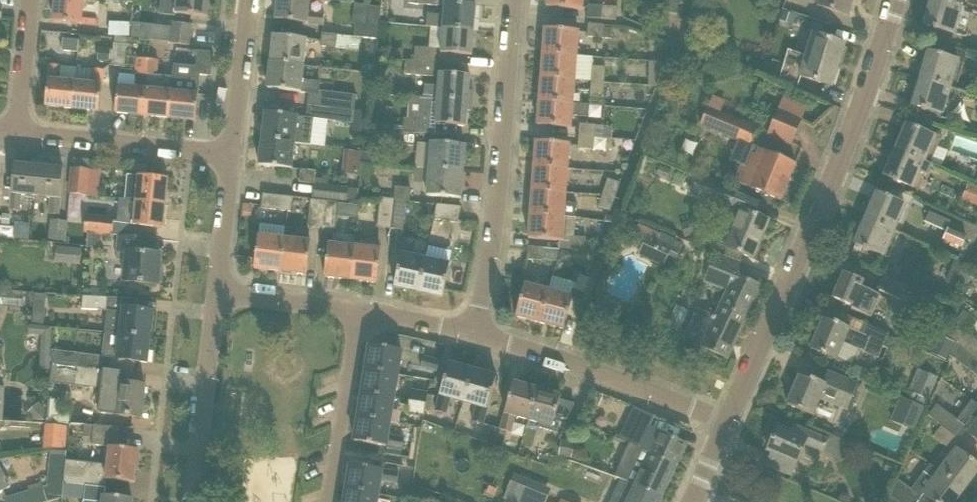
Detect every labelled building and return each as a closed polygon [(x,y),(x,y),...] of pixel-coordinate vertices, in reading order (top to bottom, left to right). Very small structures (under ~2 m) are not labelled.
[(54,21),(94,25),(96,13),(81,12),(83,0),(56,0),(54,21)] [(210,0),(163,0),(162,11),(208,17),(210,0)] [(276,19),(324,24),(325,14),(309,12),(310,0),(278,0),(276,19)] [(547,6),(583,9),(584,0),(547,0),(547,6)] [(679,0),(663,0),(662,12),(678,14),(679,0)] [(848,15),(852,0),(819,0),(817,5),(848,15)] [(967,8),(940,0),(932,0),(925,24),(933,27),(933,28),(937,29),(937,28),(953,33),(954,31),(959,33),(967,8)] [(967,8),(969,0),(940,0),(967,8)] [(427,26),(444,27),(474,30),(476,4),(446,2),(445,15),(428,14),(427,26)] [(618,7),(589,4),(588,17),(617,20),(618,7)] [(380,6),(368,5),(366,26),(355,24),(354,36),(377,39),(380,6)] [(172,43),(189,45),(191,25),(174,22),(172,43)] [(603,37),(604,24),(588,23),(588,36),(603,37)] [(444,27),(442,53),(472,55),(474,30),(444,27)] [(545,28),(543,52),(577,55),(579,31),(545,28)] [(322,33),(321,45),(336,47),(338,34),(322,33)] [(831,85),(845,43),(814,34),(800,76),(831,85)] [(274,35),(271,62),(304,65),(307,39),(274,35)] [(79,39),(64,38),(63,50),(78,52),(79,39)] [(127,44),(115,42),(113,65),(125,66),(127,44)] [(415,47),(414,60),(436,62),(437,48),(415,47)] [(196,74),(212,75),(214,52),(198,50),(196,74)] [(576,79),(577,55),(543,52),(541,77),(576,79)] [(922,78),(956,89),(964,63),(942,56),(943,55),(938,53),(938,55),(929,52),(922,78)] [(137,58),(134,87),(118,86),(115,113),(142,116),(147,59),(137,58)] [(159,60),(147,59),(142,116),(168,118),(171,91),(160,90),(161,75),(158,75),(159,60)] [(436,62),(414,60),(406,59),(404,74),(435,76),(436,62)] [(268,88),(301,92),(309,92),(308,105),(324,107),(325,95),(319,94),(320,81),(302,79),(304,65),(271,62),(268,88)] [(75,82),(74,82),(59,80),(60,66),(50,64),(46,106),(73,109),(75,82)] [(592,80),(605,80),(606,67),(592,66),(592,80)] [(75,82),(73,109),(100,111),(103,70),(93,69),(91,84),(75,82)] [(425,97),(469,101),(471,75),(440,74),(440,86),(425,84),(425,97)] [(172,76),(171,91),(168,118),(196,121),(200,79),(172,76)] [(576,79),(541,77),(539,100),(574,103),(576,79)] [(926,109),(948,116),(956,89),(922,78),(913,105),(922,108),(922,109),(926,111),(926,109)] [(604,96),(605,80),(592,80),(591,95),(604,96)] [(404,118),(403,131),(416,132),(456,136),(457,125),(467,126),(469,101),(425,97),(421,97),(420,119),(404,118)] [(805,115),(807,104),(780,98),(778,109),(805,115)] [(574,103),(539,100),(538,125),(572,128),(573,115),(588,116),(589,104),(574,103)] [(265,112),(262,139),(296,142),(311,144),(314,118),(353,122),(354,111),(332,108),(324,107),(308,105),(306,117),(299,116),(265,112)] [(778,110),(772,125),(796,135),(802,120),(778,110)] [(781,200),(796,163),(750,144),(757,128),(720,111),(713,129),(738,139),(735,148),(741,151),(737,162),(743,165),(736,181),(781,200)] [(579,136),(595,137),(596,125),(580,123),(579,136)] [(896,151),(933,166),(929,164),(940,139),(920,130),(920,129),(916,127),(916,129),(908,125),(896,151)] [(416,132),(403,131),(400,131),(399,144),(415,146),(416,132)] [(579,136),(578,149),(593,150),(595,137),(579,136)] [(262,139),(259,165),(293,168),(296,142),(262,139)] [(536,141),(534,165),(568,168),(570,144),(536,141)] [(431,169),(463,172),(465,145),(452,144),(433,143),(431,169)] [(343,172),(361,172),(362,150),(344,149),(343,172)] [(898,181),(913,187),(919,190),(925,175),(928,177),(933,166),(896,151),(885,175),(894,179),(893,181),(897,182),(898,181)] [(21,194),(36,195),(39,166),(15,163),(10,209),(19,210),(21,194)] [(136,165),(136,173),(148,174),(148,166),(136,165)] [(534,165),(532,190),(566,192),(568,168),(534,165)] [(64,168),(39,166),(36,195),(51,197),(50,213),(59,214),(64,168)] [(73,169),(71,189),(70,193),(87,195),(90,171),(73,169)] [(314,183),(315,178),(316,170),(300,169),(299,182),(314,183)] [(463,172),(431,169),(429,196),(461,198),(463,172)] [(136,200),(135,201),(166,204),(168,179),(128,175),(125,199),(136,200)] [(692,192),(731,207),(737,191),(699,175),(692,192)] [(604,192),(615,196),(620,182),(608,178),(604,192)] [(348,187),(315,184),(313,198),(347,201),(348,195),(348,187)] [(976,205),(976,187),(968,184),(962,199),(976,205)] [(394,199),(407,201),(410,201),(411,188),(395,186),(395,192),(394,199)] [(867,219),(900,233),(915,199),(893,189),(890,197),(887,195),(886,197),(878,193),(867,219)] [(532,190),(531,214),(564,216),(566,192),(532,190)] [(615,196),(604,192),(599,206),(611,210),(615,196)] [(263,194),(262,208),(291,211),(292,197),(263,194)] [(391,228),(403,229),(407,201),(394,199),(380,198),(378,227),(391,228)] [(324,200),(311,199),(307,228),(322,229),(324,200)] [(338,202),(324,200),(322,229),(333,230),(335,230),(338,202)] [(166,204),(135,201),(134,215),(118,213),(117,223),(164,228),(166,204)] [(243,204),(242,217),(252,218),(253,205),(243,204)] [(462,207),(439,204),(437,220),(460,223),(462,207)] [(84,233),(102,234),(112,235),(114,211),(86,209),(84,233)] [(727,248),(753,258),(769,220),(743,210),(727,248)] [(2,212),(1,224),(10,224),(11,213),(2,212)] [(925,222),(946,231),(950,222),(930,213),(925,222)] [(531,214),(529,238),(562,241),(564,216),(531,214)] [(868,249),(883,256),(889,258),(900,233),(867,219),(856,244),(864,247),(863,249),(867,251),(868,249)] [(66,241),(68,222),(51,220),(48,239),(66,241)] [(637,236),(649,242),(642,256),(664,266),(673,248),(672,248),(675,242),(662,236),(661,237),(642,227),(637,236)] [(943,240),(963,248),(968,237),(948,228),(943,240)] [(255,268),(281,271),(285,238),(259,235),(255,268)] [(124,281),(158,284),(158,283),(163,282),(164,269),(159,267),(161,254),(151,253),(153,239),(119,236),(118,251),(117,259),(127,260),(124,281)] [(574,237),(573,249),(586,251),(587,237),(574,237)] [(310,241),(285,238),(281,271),(307,274),(310,241)] [(369,239),(368,249),(355,247),(351,280),(377,283),(381,250),(380,250),(381,241),(369,239)] [(395,286),(419,291),(426,259),(414,257),(417,242),(406,239),(395,286)] [(351,280),(355,247),(329,244),(325,277),(351,280)] [(527,259),(542,260),(543,247),(528,246),(527,259)] [(68,262),(69,249),(57,248),(56,261),(68,262)] [(697,307),(691,320),(683,338),(727,359),(762,285),(745,277),(750,266),(732,257),(716,251),(707,273),(733,283),(717,317),(697,307)] [(426,259),(419,291),(443,296),(450,263),(426,259)] [(974,266),(956,259),(946,281),(964,289),(974,266)] [(865,281),(844,272),(832,297),(852,306),(851,308),(872,317),(881,296),(862,287),(865,281)] [(591,278),(580,274),(574,288),(586,293),(591,278)] [(883,276),(878,288),(901,299),(907,287),(883,276)] [(516,317),(540,323),(549,290),(525,283),(516,317)] [(573,297),(549,290),(540,323),(564,329),(573,297)] [(44,325),(45,294),(30,293),(27,332),(42,333),(39,367),(51,368),(53,325),(44,325)] [(82,308),(107,310),(109,297),(83,295),(82,308)] [(122,308),(119,334),(151,338),(155,311),(122,308)] [(851,328),(835,322),(834,324),(823,319),(811,348),(837,360),(844,343),(879,357),(888,334),(864,324),(860,333),(850,329),(851,328)] [(956,325),(949,337),(956,342),(976,358),(976,340),(956,325)] [(111,370),(112,359),(148,363),(151,338),(119,334),(106,333),(103,357),(79,354),(77,367),(111,370)] [(954,342),(939,336),(931,353),(947,360),(954,342)] [(956,342),(950,355),(976,375),(976,358),(956,342)] [(366,369),(398,374),(402,350),(370,345),(366,369)] [(440,360),(424,356),(421,368),(437,372),(440,360)] [(63,363),(62,380),(75,381),(76,363),(63,363)] [(464,402),(473,370),(449,363),(436,410),(446,413),(451,398),(464,402)] [(109,381),(111,370),(77,367),(75,385),(101,388),(100,395),(101,395),(99,413),(114,415),(142,417),(146,386),(109,381)] [(362,393),(394,398),(398,374),(366,369),(362,393)] [(930,397),(937,375),(920,369),(913,392),(930,397)] [(497,377),(473,370),(464,402),(478,406),(473,421),(483,424),(497,377)] [(823,383),(811,378),(810,380),(799,376),(787,404),(814,415),(821,399),(842,407),(847,410),(859,384),(828,371),(823,383)] [(514,382),(501,429),(492,426),(487,444),(502,448),(507,430),(511,431),(516,416),(529,420),(538,389),(514,382)] [(411,389),(410,400),(426,403),(428,394),(428,392),(411,389)] [(561,395),(538,389),(529,420),(542,423),(538,439),(548,442),(561,395)] [(362,393),(358,417),(390,422),(394,398),(362,393)] [(915,432),(925,407),(904,398),(893,423),(915,432)] [(424,414),(425,409),(426,403),(410,400),(407,411),(424,414)] [(929,415),(942,425),(960,438),(968,427),(937,404),(929,415)] [(655,416),(635,407),(623,431),(654,445),(650,453),(677,466),(687,445),(649,427),(655,416)] [(387,435),(390,422),(358,417),(355,441),(402,449),(404,438),(387,435)] [(969,433),(976,439),(976,422),(971,430),(969,433)] [(47,447),(66,448),(67,425),(48,424),(47,447)] [(951,450),(960,438),(942,425),(934,436),(951,450)] [(105,487),(106,480),(134,482),(138,450),(118,448),(120,427),(94,426),(92,445),(109,447),(107,465),(66,460),(64,483),(85,485),(105,487)] [(829,440),(796,426),(793,432),(778,426),(768,450),(772,452),(767,464),(792,474),(804,444),(823,452),(829,440)] [(626,480),(625,482),(661,499),(677,466),(650,453),(654,445),(623,431),(620,438),(630,442),(615,476),(626,480)] [(940,471),(964,490),(976,472),(976,464),(974,462),(975,460),(971,458),(970,459),(957,449),(940,471)] [(398,472),(351,464),(347,489),(378,494),(380,482),(397,485),(398,472)] [(924,493),(935,501),(955,501),(964,490),(940,471),(930,464),(924,473),(933,480),(923,493),(924,493)] [(552,484),(513,474),(505,501),(508,501),(547,501),(552,484)] [(922,497),(906,484),(898,478),(888,501),(917,501),(922,497)] [(625,482),(619,494),(617,493),(613,501),(660,501),(661,499),(625,482)] [(47,501),(43,487),(5,498),(6,501),(46,501),(47,501)] [(378,494),(347,489),(345,501),(377,501),(378,494)]
